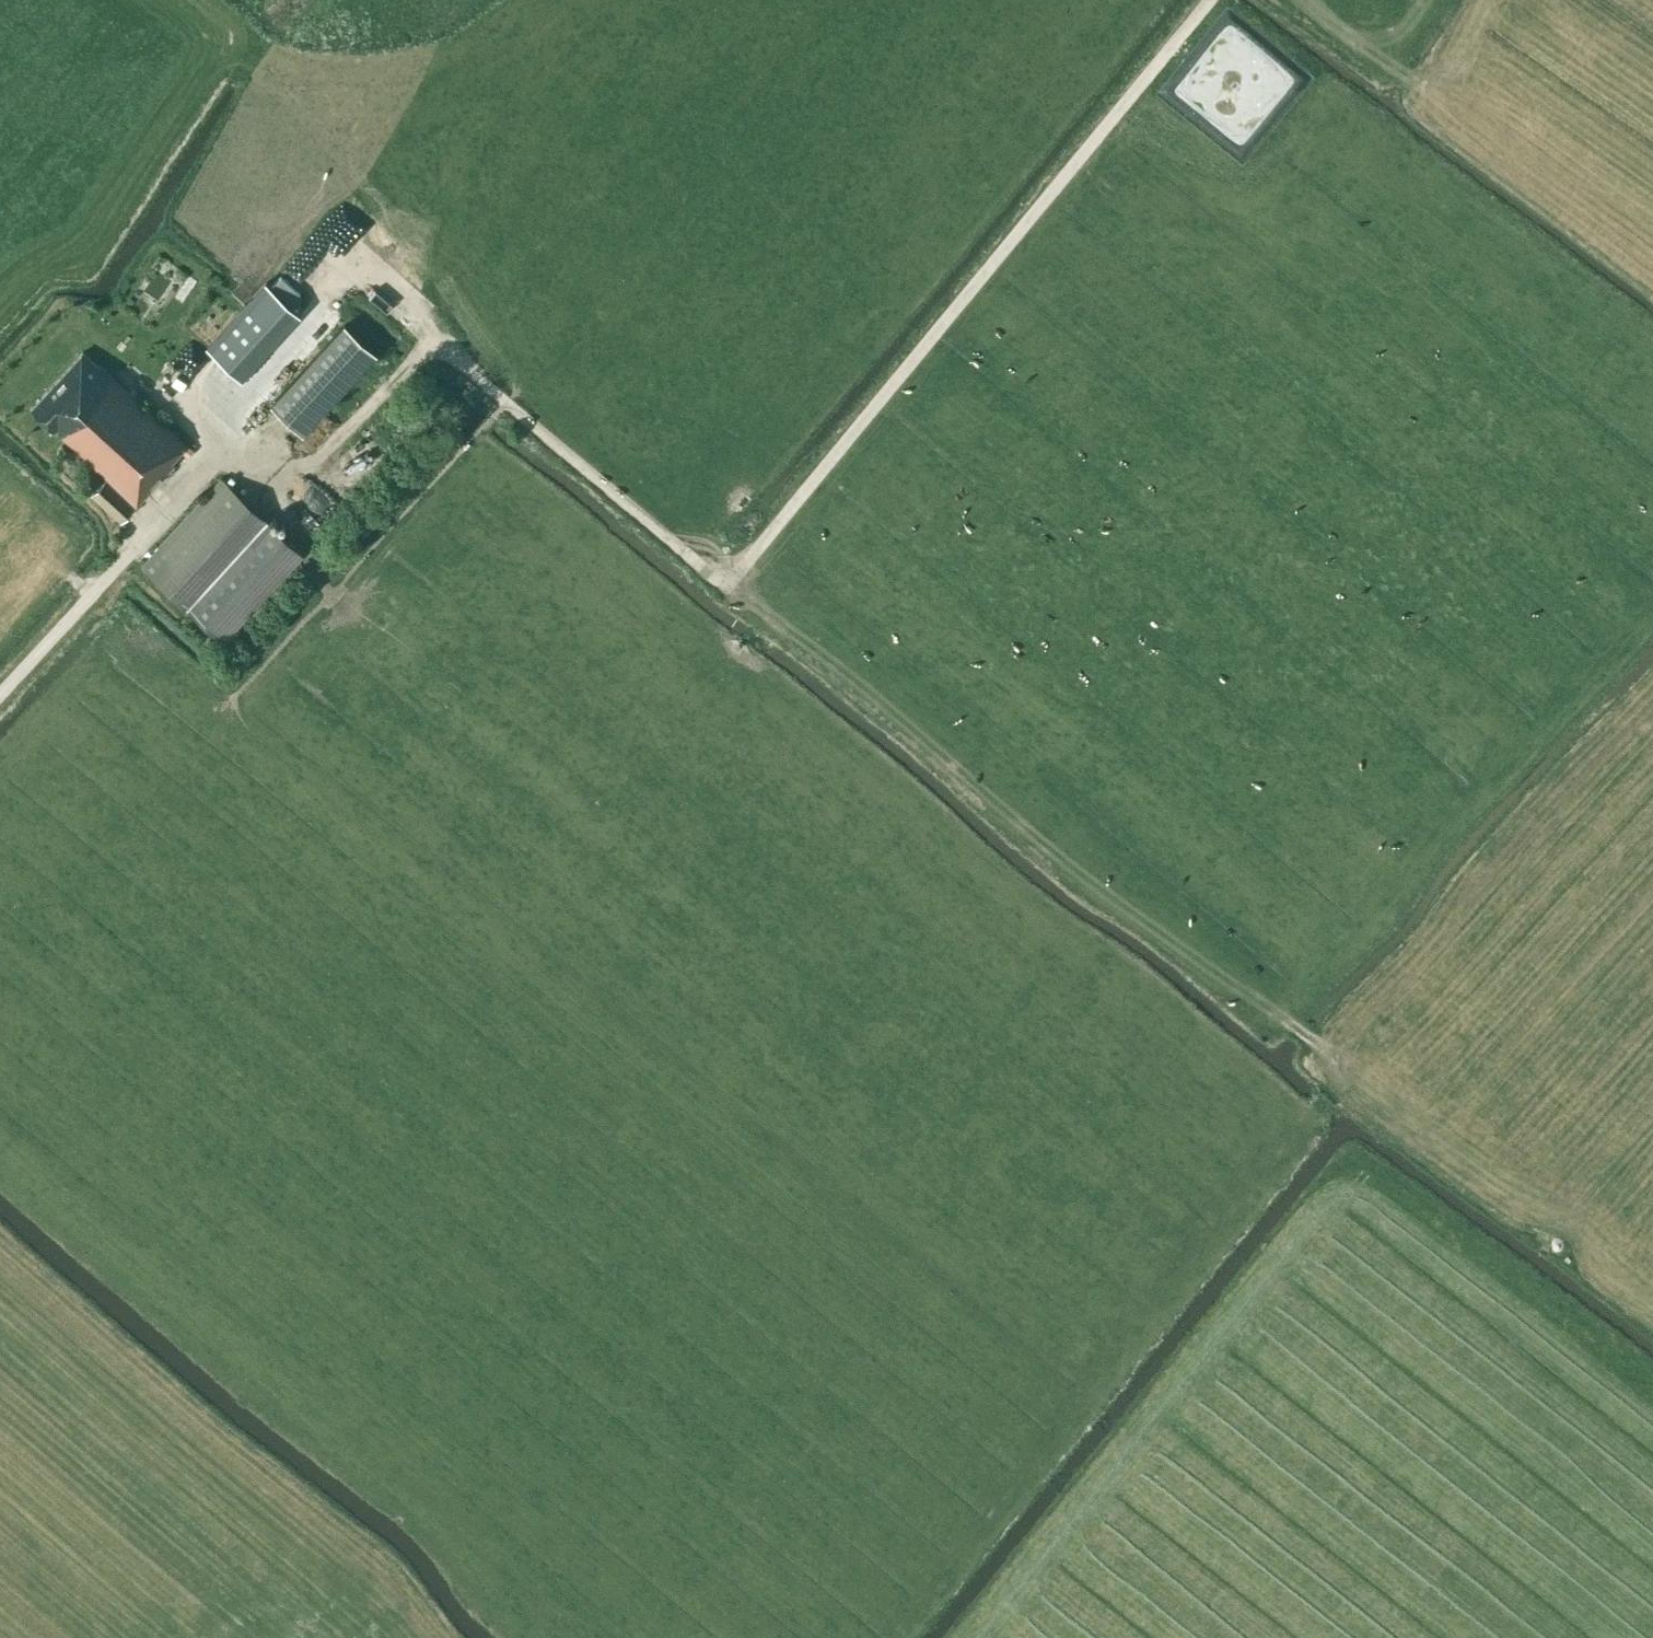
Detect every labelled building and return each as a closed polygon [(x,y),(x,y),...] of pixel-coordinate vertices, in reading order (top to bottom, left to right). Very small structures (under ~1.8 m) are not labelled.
[(164,296),(179,267),(158,257),(144,286),(164,296)] [(230,393),(258,359),(273,342),(248,320),(204,370),(209,376),(230,393)] [(345,324),(271,404),(303,434),(377,354),(345,324)] [(171,460),(185,444),(133,395),(137,390),(133,386),(128,391),(100,365),(98,366),(82,351),(31,407),(136,504),(174,463),(171,460)] [(299,550),(221,478),(141,564),(219,637),(299,550)] [(121,519),(133,506),(111,484),(110,485),(105,480),(93,492),(121,519)]
